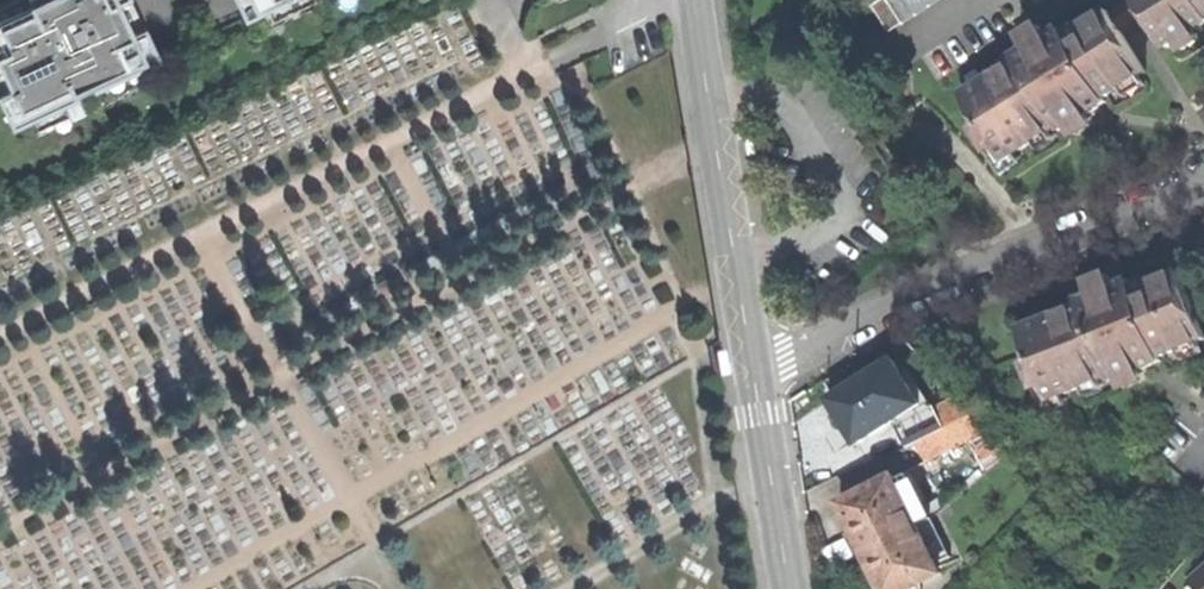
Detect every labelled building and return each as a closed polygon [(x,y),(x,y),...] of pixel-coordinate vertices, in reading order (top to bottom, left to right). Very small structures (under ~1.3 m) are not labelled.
[(13,130),(32,121),(36,131),(70,116),(64,103),(78,97),(74,89),(96,79),(104,95),(140,79),(135,67),(156,58),(129,0),(13,0),(0,6),(0,102),(13,130)] [(245,20),(266,10),(271,20),(313,0),(235,0),(245,20)] [(871,6),(887,32),(901,23),(887,0),(881,0),(871,6)] [(901,23),(915,15),(905,0),(887,0),(901,23)] [(915,15),(928,6),(924,0),(905,0),(915,15)] [(1110,14),(1120,30),(1145,15),(1135,0),(1133,0),(1110,14)] [(1145,15),(1165,49),(1203,25),(1203,0),(1135,0),(1145,15)] [(1017,62),(962,96),(1004,163),(1059,128),(1061,133),(1083,119),(1107,104),(1104,99),(1146,73),(1120,30),(1110,14),(1108,11),(1066,38),(1063,32),(1017,62)] [(1014,57),(1017,62),(1063,32),(1060,28),(1014,57)] [(745,152),(755,150),(751,131),(751,126),(745,127),(741,127),(745,152)] [(1050,402),(1111,378),(1113,382),(1164,362),(1162,358),(1203,341),(1203,331),(1181,272),(1148,286),(1135,291),(1133,284),(1082,304),(1056,315),(1021,328),(1050,402)] [(1080,301),(1082,304),(1133,284),(1131,280),(1080,301)] [(724,348),(715,349),(718,369),(719,374),(725,373),(729,372),(724,348)] [(831,398),(861,446),(928,406),(899,357),(831,398)] [(954,400),(898,428),(908,449),(919,444),(929,463),(957,449),(948,430),(965,422),(954,400)] [(917,473),(897,482),(900,488),(914,481),(919,479),(917,473)] [(841,504),(848,519),(851,526),(878,581),(882,588),(916,588),(942,576),(940,572),(938,566),(900,488),(897,482),(896,478),(841,504)] [(914,481),(900,488),(938,566),(952,560),(914,481)] [(873,583),(878,581),(851,526),(847,527),(873,583)] [(958,557),(952,560),(938,566),(940,572),(960,562),(958,557)] [(1184,579),(1193,588),(1203,588),(1203,561),(1184,579)]
